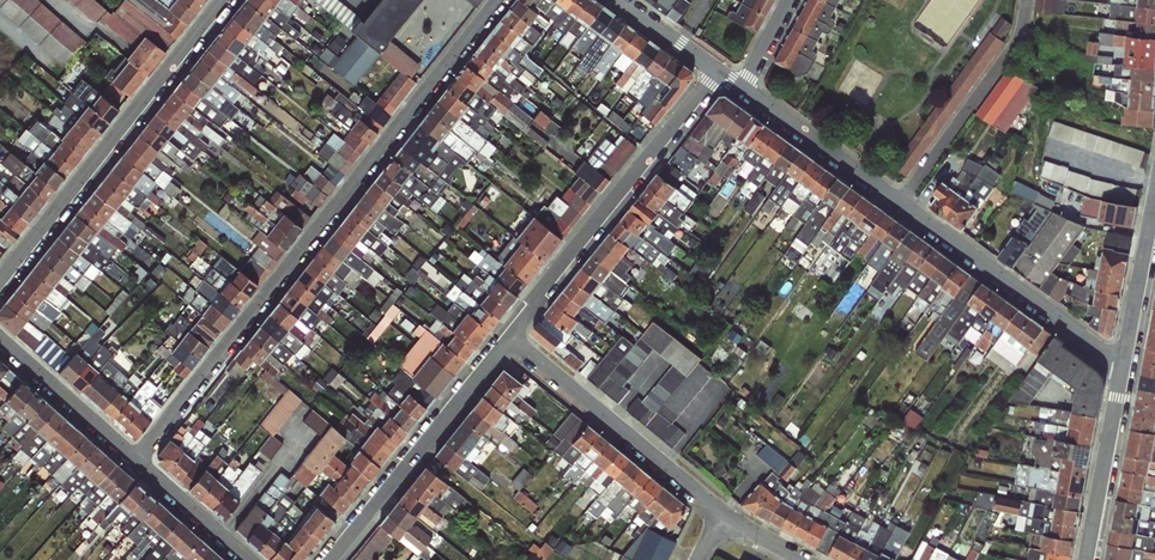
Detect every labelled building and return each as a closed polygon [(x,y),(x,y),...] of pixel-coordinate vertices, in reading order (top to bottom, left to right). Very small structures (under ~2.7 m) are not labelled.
[(67,64),(89,38),(44,0),(0,0),(0,7),(67,64)] [(176,38),(127,0),(123,0),(113,11),(144,35),(165,51),(176,38)] [(187,24),(157,0),(127,0),(176,38),(187,24)] [(197,12),(182,0),(157,0),(187,24),(197,12)] [(206,0),(182,0),(197,12),(206,0)] [(274,36),(281,27),(245,0),(238,9),(274,36)] [(289,17),(270,0),(245,0),(281,27),(295,40),(301,32),(286,22),(289,17)] [(302,8),(292,0),(270,0),(289,17),(292,12),(307,23),(311,17),(302,8)] [(302,8),(309,0),(292,0),(302,8)] [(379,53),(411,78),(420,67),(387,41),(419,0),(380,0),(363,21),(360,19),(350,30),(356,35),(379,53)] [(555,22),(571,0),(555,0),(553,2),(544,14),(553,20),(555,22)] [(576,18),(589,0),(571,0),(555,22),(553,25),(559,31),(563,27),(567,30),(576,18)] [(594,0),(589,0),(576,18),(567,30),(578,38),(602,6),(594,0)] [(672,0),(654,0),(651,4),(663,13),(672,0)] [(663,13),(675,21),(691,0),(672,0),(663,13)] [(773,0),(742,0),(740,4),(764,16),(773,0)] [(802,12),(831,28),(834,23),(833,20),(830,17),(835,8),(821,0),(809,0),(802,12)] [(1066,14),(1068,0),(1039,0),(1037,10),(1066,14)] [(1107,3),(1111,5),(1154,9),(1154,0),(1108,0),(1107,3)] [(729,12),(726,17),(756,33),(764,16),(740,4),(736,13),(732,11),(729,12)] [(1111,5),(1110,18),(1154,24),(1154,9),(1111,5)] [(580,60),(582,58),(614,15),(602,6),(578,38),(568,52),(580,60)] [(278,39),(274,36),(238,9),(231,17),(271,47),(278,39)] [(829,33),(831,28),(802,12),(793,29),(817,41),(822,32),(825,34),(829,33)] [(897,167),(912,177),(1017,25),(1002,14),(897,167)] [(582,58),(592,66),(625,23),(614,15),(582,58)] [(275,50),(271,47),(231,17),(223,27),(260,57),(266,62),(275,50)] [(1110,18),(1105,18),(1105,27),(1135,32),(1136,37),(1154,38),(1154,24),(1110,18)] [(621,52),(636,31),(625,23),(592,66),(590,69),(596,74),(603,64),(609,68),(621,52)] [(256,62),(260,57),(223,27),(215,38),(258,70),(262,66),(256,62)] [(793,29),(784,45),(813,61),(816,57),(815,54),(812,52),(817,41),(793,29)] [(618,67),(624,71),(647,39),(636,31),(621,52),(609,68),(614,72),(618,67)] [(1136,37),(1109,33),(1099,33),(1098,37),(1103,46),(1127,48),(1154,51),(1154,38),(1136,37)] [(146,75),(165,51),(144,35),(135,47),(127,59),(128,61),(146,75)] [(379,53),(356,35),(349,45),(337,35),(327,47),(339,56),(330,67),(354,85),(379,53)] [(262,74),(258,70),(215,38),(206,49),(253,85),(262,74)] [(659,48),(647,39),(624,71),(615,83),(627,91),(659,48)] [(807,72),(813,61),(784,45),(775,62),(791,72),(789,75),(797,78),(797,76),(807,72)] [(625,93),(636,101),(670,56),(659,48),(627,91),(625,93)] [(1127,48),(1124,66),(1154,69),(1154,51),(1127,48)] [(258,89),(253,85),(206,49),(198,59),(228,81),(230,79),(252,96),(258,89)] [(670,56),(636,101),(628,112),(637,119),(641,115),(664,84),(667,85),(682,64),(670,56)] [(241,93),(228,81),(198,59),(190,69),(226,101),(233,104),(241,93)] [(130,96),(146,75),(128,61),(117,73),(111,67),(103,76),(130,96)] [(682,64),(667,85),(664,84),(641,115),(655,125),(668,109),(667,108),(692,77),(691,71),(682,64)] [(1124,66),(1114,64),(1113,77),(1154,80),(1154,69),(1124,66)] [(1009,133),(1041,88),(1011,67),(979,112),(1009,133)] [(224,104),(226,101),(190,69),(181,81),(220,113),(228,119),(234,111),(224,104)] [(1113,77),(1098,77),(1098,83),(1105,86),(1105,89),(1109,92),(1154,95),(1154,80),(1113,77)] [(216,116),(220,113),(181,81),(173,91),(216,126),(220,128),(224,123),(216,116)] [(213,131),(216,126),(173,91),(165,101),(203,134),(218,145),(223,138),(213,131)] [(1154,103),(1154,95),(1109,92),(1109,102),(1111,103),(1110,107),(1116,109),(1116,110),(1121,112),(1121,125),(1133,127),(1132,135),(1148,136),(1149,127),(1154,128),(1154,111),(1154,103)] [(497,108),(477,93),(469,104),(489,119),(497,108)] [(119,108),(100,94),(90,105),(109,121),(119,108)] [(723,96),(709,116),(897,245),(892,253),(882,247),(871,263),(883,270),(870,289),(882,298),(889,288),(899,294),(918,267),(961,296),(978,270),(723,96)] [(200,138),(203,134),(165,101),(156,113),(194,144),(204,152),(209,146),(200,138)] [(515,101),(505,112),(523,128),(534,117),(515,101)] [(109,121),(90,105),(88,104),(78,117),(99,133),(109,121)] [(706,111),(551,317),(571,332),(589,307),(607,321),(616,310),(596,295),(607,281),(625,295),(633,284),(615,270),(633,246),(659,265),(661,245),(670,252),(678,246),(667,232),(657,239),(656,243),(644,242),(644,236),(672,198),(685,208),(693,202),(686,193),(687,186),(679,185),(698,159),(710,160),(721,146),(723,123),(706,111)] [(191,150),(194,144),(156,113),(148,123),(185,154),(193,161),(198,156),(191,150)] [(30,127),(41,138),(51,127),(39,117),(30,127)] [(99,133),(78,117),(70,126),(91,143),(99,133)] [(1144,163),(1149,147),(1056,120),(1051,136),(1144,163)] [(641,139),(648,130),(639,122),(632,131),(641,139)] [(182,159),(185,154),(148,123),(138,135),(173,162),(181,168),(185,162),(182,159)] [(82,155),(91,143),(70,126),(60,138),(62,140),(82,155)] [(399,364),(439,396),(638,145),(614,127),(445,340),(422,322),(415,331),(421,336),(399,364)] [(165,171),(173,162),(138,135),(130,144),(165,171)] [(1049,156),(1072,164),(1079,145),(1055,137),(1049,156)] [(73,166),(82,155),(62,140),(54,150),(73,166)] [(491,157),(497,144),(487,140),(481,152),(491,157)] [(172,177),(165,171),(130,144),(121,156),(156,184),(174,197),(181,190),(169,181),(172,177)] [(65,177),(73,166),(54,150),(45,161),(65,177)] [(17,171),(24,159),(12,151),(4,163),(17,171)] [(151,192),(156,184),(121,156),(111,169),(151,201),(158,206),(162,200),(151,192)] [(1135,185),(1139,163),(1110,157),(1109,166),(1107,165),(1105,174),(1046,163),(1042,183),(1141,202),(1144,187),(1135,185)] [(945,218),(984,165),(968,158),(957,178),(953,176),(947,184),(943,182),(934,194),(936,197),(929,207),(945,218)] [(760,185),(774,168),(764,159),(750,177),(760,185)] [(55,189),(65,177),(45,161),(44,160),(34,172),(36,173),(55,189)] [(984,165),(945,218),(964,231),(980,209),(976,204),(980,198),(985,201),(994,187),(1000,174),(992,168),(995,164),(989,161),(984,165)] [(145,209),(151,201),(111,169),(102,180),(134,207),(148,217),(150,214),(145,209)] [(46,200),(55,189),(36,173),(27,184),(46,200)] [(787,175),(773,197),(797,212),(811,190),(798,182),(787,175)] [(130,212),(134,207),(102,180),(94,191),(130,222),(140,229),(144,223),(130,212)] [(1021,180),(1016,191),(1036,201),(1041,190),(1021,180)] [(37,211),(46,200),(27,184),(19,195),(37,211)] [(127,225),(130,222),(94,191),(84,203),(116,229),(119,226),(122,228),(127,225)] [(756,213),(764,195),(756,191),(748,210),(756,213)] [(28,222),(37,211),(19,195),(9,206),(28,222)] [(1083,216),(1136,227),(1141,206),(1088,195),(1083,216)] [(811,221),(815,204),(803,201),(798,217),(811,221)] [(118,230),(116,229),(84,203),(76,214),(117,249),(121,252),(127,245),(114,235),(118,230)] [(20,232),(28,222),(9,206),(0,217),(20,232)] [(1014,269),(1054,212),(1043,207),(1031,221),(1027,219),(997,257),(1014,269)] [(1054,212),(1014,269),(1059,302),(1066,293),(1068,281),(1061,278),(1081,250),(1074,244),(1086,226),(1054,212)] [(110,258),(117,249),(76,214),(66,226),(99,252),(110,258)] [(13,241),(20,232),(0,217),(0,233),(1,232),(13,241)] [(866,239),(870,229),(855,223),(850,234),(839,229),(832,247),(865,261),(874,242),(866,239)] [(91,263),(99,252),(66,226),(58,236),(91,263)] [(2,254),(13,241),(1,232),(0,233),(0,252),(2,254)] [(98,268),(91,263),(58,236),(50,247),(89,279),(98,268)] [(81,291),(89,279),(50,247),(41,258),(74,285),(81,291)] [(1094,269),(1125,276),(1129,254),(1104,247),(1102,257),(1097,256),(1094,269)] [(64,296),(74,285),(41,258),(31,270),(64,296)] [(875,280),(881,270),(870,264),(864,274),(875,280)] [(1094,290),(1121,294),(1125,276),(1094,269),(1090,269),(1087,277),(1079,276),(1077,284),(1094,290)] [(68,299),(64,296),(31,270),(23,279),(59,310),(68,299)] [(934,277),(921,295),(932,302),(945,285),(934,277)] [(51,322),(59,310),(23,279),(14,291),(47,319),(51,322)] [(192,308),(221,331),(231,318),(183,281),(178,287),(185,293),(181,298),(192,308)] [(1037,346),(1050,325),(984,283),(971,305),(1037,346)] [(1071,297),(1119,309),(1121,294),(1094,290),(1077,284),(1074,283),(1071,295),(1071,297)] [(945,288),(932,305),(943,313),(956,296),(945,288)] [(40,330),(47,319),(14,291),(4,304),(36,329),(40,330)] [(957,294),(919,352),(932,361),(951,332),(962,340),(981,310),(957,294)] [(1119,309),(1071,297),(1070,300),(1074,302),(1073,308),(1084,312),(1080,318),(1108,337),(1114,335),(1119,309)] [(378,342),(401,307),(393,302),(370,337),(378,342)] [(443,321),(452,313),(442,303),(433,311),(443,321)] [(36,329),(4,304),(0,309),(0,321),(31,349),(39,340),(33,335),(36,329)] [(182,321),(208,347),(221,331),(192,308),(182,321)] [(977,317),(967,337),(989,349),(1000,329),(988,323),(977,317)] [(168,335),(199,359),(208,347),(182,321),(178,318),(166,333),(168,335)] [(546,318),(534,332),(557,352),(569,338),(546,318)] [(583,373),(622,403),(634,387),(629,384),(656,349),(675,363),(646,400),(640,395),(628,410),(677,447),(688,432),(676,423),(713,374),(700,363),(705,357),(656,319),(638,344),(625,334),(598,369),(590,363),(583,373)] [(69,382),(101,345),(97,341),(105,332),(99,327),(59,373),(69,382)] [(199,359),(168,335),(162,343),(161,334),(154,334),(154,343),(160,344),(155,350),(185,376),(199,359)] [(1146,349),(1154,351),(1154,336),(1148,335),(1146,349)] [(101,345),(69,382),(79,391),(108,361),(122,346),(117,340),(109,349),(103,344),(101,345)] [(1143,363),(1154,365),(1154,351),(1146,349),(1143,363)] [(574,351),(568,359),(581,369),(587,361),(574,351)] [(10,364),(0,355),(0,376),(10,364)] [(108,361),(79,391),(90,401),(119,370),(108,361)] [(1141,375),(1154,378),(1154,365),(1143,363),(1141,375)] [(321,494),(344,512),(437,398),(430,392),(423,402),(414,395),(423,384),(404,369),(396,379),(410,391),(334,484),(331,482),(321,494)] [(119,370),(90,401),(101,411),(128,379),(119,370)] [(491,384),(530,416),(535,410),(516,394),(523,385),(502,370),(491,384)] [(128,379),(101,411),(112,420),(139,388),(137,386),(139,382),(132,375),(128,379)] [(1138,389),(1154,392),(1154,378),(1141,375),(1138,389)] [(139,388),(112,420),(122,429),(149,397),(157,388),(147,379),(139,388)] [(34,390),(23,380),(0,406),(0,409),(5,413),(3,415),(8,420),(34,390)] [(530,416),(491,384),(482,395),(515,420),(518,416),(526,421),(530,416)] [(302,400),(289,389),(261,424),(275,435),(302,400)] [(1076,389),(1072,412),(1098,418),(1103,394),(1076,389)] [(1136,403),(1154,407),(1154,392),(1138,389),(1136,403)] [(12,437),(46,401),(34,390),(8,420),(1,428),(12,437)] [(515,420),(482,395),(472,408),(510,436),(519,425),(515,420)] [(149,397),(122,429),(134,441),(161,407),(149,397)] [(17,452),(56,410),(46,401),(12,437),(10,440),(14,444),(12,447),(17,452)] [(1133,416),(1154,420),(1154,407),(1136,403),(1133,416)] [(1051,416),(1051,423),(1094,431),(1098,418),(1072,412),(1048,407),(1046,416),(1051,416)] [(510,436),(472,408),(462,420),(487,440),(496,446),(499,442),(511,451),(513,449),(516,452),(520,448),(510,436)] [(305,421),(324,435),(333,422),(314,409),(305,421)] [(28,460),(66,418),(56,410),(17,452),(12,457),(21,465),(28,460)] [(1130,430),(1154,435),(1154,420),(1133,416),(1130,430)] [(47,460),(75,427),(66,418),(28,460),(34,465),(24,475),(29,479),(47,460)] [(167,469),(199,429),(204,422),(199,418),(191,427),(188,425),(184,428),(180,425),(157,456),(157,460),(167,469)] [(570,465),(597,434),(579,418),(559,442),(552,435),(544,444),(570,465)] [(487,440),(462,420),(445,443),(470,462),(487,440)] [(1031,435),(1036,437),(1091,447),(1094,431),(1051,423),(1034,421),(1031,435)] [(349,462),(336,454),(348,435),(329,424),(295,478),(310,487),(322,469),(338,479),(349,462)] [(50,475),(87,438),(75,427),(47,460),(52,465),(46,472),(50,475)] [(199,429),(167,469),(179,479),(194,460),(211,438),(199,429)] [(1128,445),(1154,449),(1154,435),(1130,430),(1128,445)] [(271,456),(283,442),(273,434),(262,448),(271,456)] [(597,434),(570,465),(563,474),(574,484),(581,475),(608,442),(597,434)] [(1047,449),(1047,453),(1089,461),(1091,447),(1036,437),(1035,445),(1047,449)] [(61,485),(95,445),(87,438),(50,475),(61,485)] [(771,441),(760,453),(780,471),(791,459),(771,441)] [(608,442),(581,475),(584,478),(581,481),(587,487),(619,451),(608,442)] [(470,462),(445,443),(435,454),(479,491),(490,478),(470,462)] [(77,487),(105,454),(95,445),(61,485),(60,486),(65,491),(61,495),(66,500),(77,487)] [(1128,445),(1126,456),(1154,462),(1154,449),(1128,445)] [(205,468),(189,488),(200,499),(228,464),(224,459),(228,452),(222,447),(205,468)] [(1030,458),(1029,465),(1086,476),(1089,461),(1047,453),(1017,448),(1016,454),(1030,458)] [(619,451),(587,487),(597,495),(628,459),(619,451)] [(80,504),(117,464),(105,454),(77,487),(80,490),(73,497),(80,504)] [(1123,471),(1154,476),(1154,462),(1126,456),(1123,471)] [(228,464),(200,499),(212,509),(237,476),(233,472),(240,463),(234,457),(228,464)] [(628,459),(597,495),(593,501),(597,504),(593,511),(598,515),(604,509),(639,468),(628,459)] [(194,460),(179,479),(189,488),(205,468),(194,460)] [(237,476),(212,509),(223,519),(264,467),(258,462),(254,465),(249,462),(237,476)] [(1013,484),(1030,489),(1082,497),(1086,476),(1029,465),(1018,463),(1013,484)] [(89,515),(126,472),(117,464),(80,504),(79,506),(89,515)] [(525,466),(514,483),(523,489),(534,472),(525,466)] [(426,467),(416,478),(450,507),(463,519),(474,506),(426,467)] [(639,468),(604,509),(614,517),(627,505),(649,475),(639,468)] [(274,559),(305,559),(336,520),(338,516),(329,514),(317,504),(317,505),(290,540),(285,538),(276,531),(278,523),(289,509),(293,500),(285,493),(290,478),(282,471),(236,531),(274,559)] [(1120,485),(1154,492),(1154,476),(1123,471),(1120,485)] [(98,524),(135,481),(126,472),(89,515),(91,517),(90,518),(98,524)] [(756,515),(782,484),(778,481),(780,478),(774,472),(765,482),(762,481),(740,506),(756,515)] [(649,475),(627,505),(637,514),(661,485),(649,475)] [(416,478),(407,490),(442,516),(450,507),(416,478)] [(794,487),(767,521),(782,529),(799,495),(813,482),(807,479),(804,484),(799,481),(794,487)] [(121,520),(146,491),(135,481),(98,524),(103,529),(111,520),(113,522),(111,524),(115,527),(121,520)] [(782,484),(756,515),(767,521),(794,487),(786,481),(782,484)] [(811,507),(826,491),(813,482),(799,495),(782,529),(794,536),(811,507)] [(661,485),(637,514),(631,521),(638,527),(636,530),(640,534),(646,527),(673,495),(661,485)] [(1000,515),(1014,518),(1077,526),(1080,512),(1028,501),(1021,500),(1022,496),(1011,493),(1012,488),(997,485),(996,495),(977,491),(974,506),(988,510),(986,517),(994,521),(1000,515)] [(1117,499),(1154,507),(1154,492),(1120,485),(1117,499)] [(535,511),(540,504),(522,489),(516,496),(535,511)] [(1030,489),(1028,501),(1080,512),(1082,497),(1030,489)] [(407,490),(398,501),(417,517),(422,512),(436,521),(442,516),(407,490)] [(126,536),(157,501),(146,491),(121,520),(125,523),(119,529),(126,536)] [(805,543),(825,512),(835,498),(826,491),(811,507),(794,536),(805,543)] [(830,556),(836,559),(846,559),(865,521),(861,520),(862,516),(861,515),(872,493),(865,491),(847,523),(830,556)] [(646,527),(664,535),(687,507),(673,495),(646,527)] [(1114,515),(1154,523),(1154,507),(1117,499),(1114,515)] [(167,510),(157,501),(126,536),(131,540),(116,558),(118,559),(123,559),(131,551),(167,510)] [(398,501),(387,514),(435,553),(437,554),(443,545),(431,537),(435,532),(417,517),(398,501)] [(152,548),(179,520),(167,510),(131,551),(138,558),(150,545),(152,548)] [(825,512),(805,543),(817,549),(836,517),(825,512)] [(435,553),(387,514),(379,524),(393,536),(422,559),(430,559),(435,553)] [(1111,530),(1154,539),(1154,523),(1114,515),(1111,530)] [(830,556),(847,523),(836,517),(817,549),(830,556)] [(876,534),(880,525),(867,518),(865,521),(846,559),(862,559),(876,534)] [(1014,529),(1031,534),(1074,542),(1077,526),(1014,518),(1014,529)] [(876,534),(862,559),(880,559),(898,525),(886,519),(878,535),(876,534)] [(189,529),(179,520),(152,548),(158,553),(151,559),(161,559),(189,529)] [(393,536),(379,524),(349,559),(373,559),(393,536)] [(900,552),(911,532),(898,525),(880,559),(896,559),(900,552)] [(646,527),(640,534),(622,554),(609,549),(607,552),(612,555),(609,559),(667,559),(676,542),(664,535),(646,527)] [(200,539),(189,529),(161,559),(180,559),(200,539)] [(1109,544),(1154,552),(1154,539),(1111,530),(1109,544)] [(1028,546),(1030,548),(1071,556),(1074,542),(1031,534),(1028,546)] [(912,559),(930,559),(937,547),(940,539),(933,536),(929,544),(922,540),(912,559)] [(209,548),(200,539),(180,559),(198,559),(209,548)] [(547,559),(556,548),(548,541),(539,552),(547,559)] [(984,546),(984,545),(975,541),(965,559),(977,559),(984,546)] [(1106,559),(1113,559),(1154,559),(1154,552),(1109,544),(1106,559)] [(937,547),(930,559),(946,559),(950,554),(937,547)] [(220,558),(209,548),(198,559),(219,559),(220,558)] [(1028,559),(1071,559),(1071,556),(1030,548),(1028,559)]
